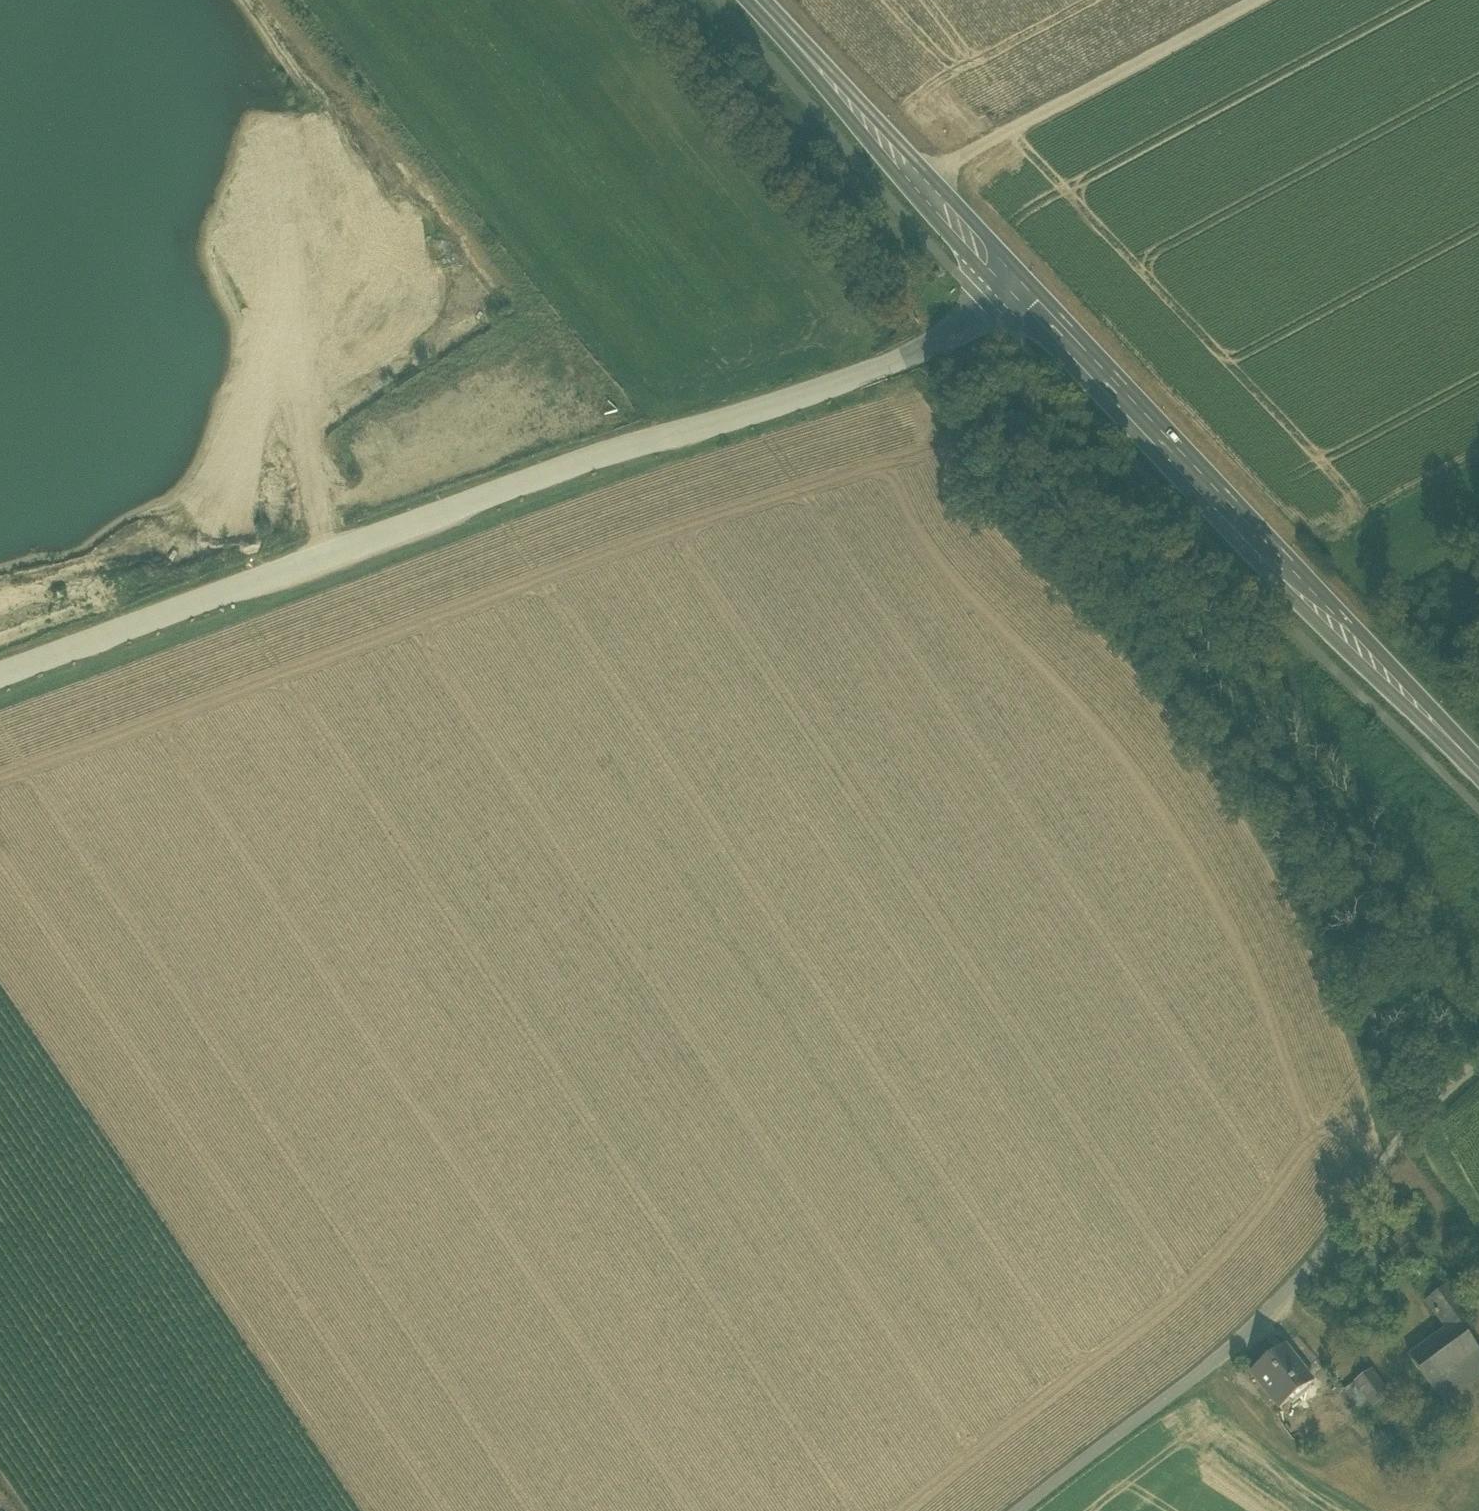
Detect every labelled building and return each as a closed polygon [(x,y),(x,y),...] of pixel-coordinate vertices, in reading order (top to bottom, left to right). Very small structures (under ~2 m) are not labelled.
[(1407,1354),(1429,1384),(1476,1348),(1455,1323),(1468,1313),(1446,1286),(1425,1303),(1443,1326),(1407,1354)] [(1251,1372),(1280,1409),(1314,1382),(1285,1346),(1251,1372)] [(1375,1381),(1360,1392),(1351,1398),(1364,1415),(1370,1423),(1382,1440),(1394,1431),(1406,1423),(1393,1406),(1375,1381)]
